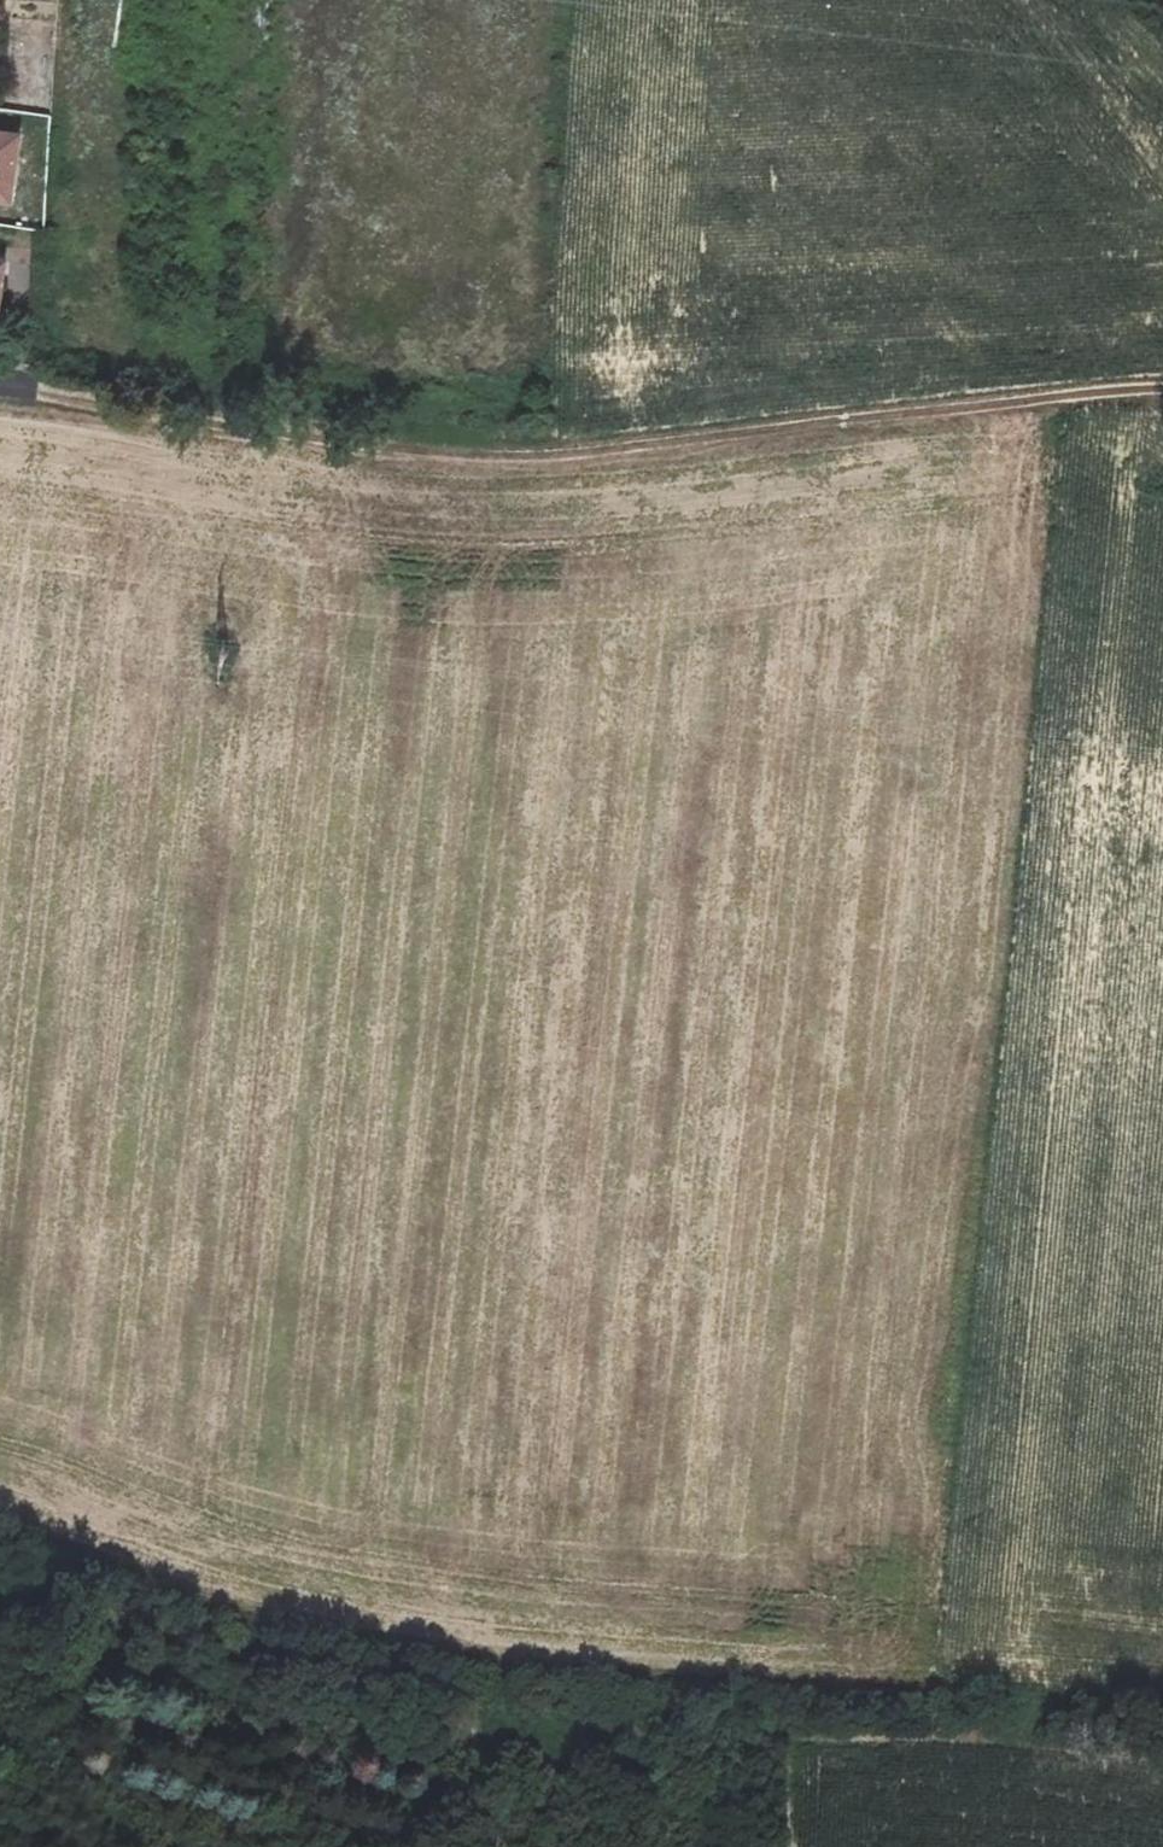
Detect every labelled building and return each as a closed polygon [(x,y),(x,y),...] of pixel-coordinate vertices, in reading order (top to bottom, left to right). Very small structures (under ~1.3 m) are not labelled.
[(18,136),(0,134),(0,200),(9,201),(18,136)]
